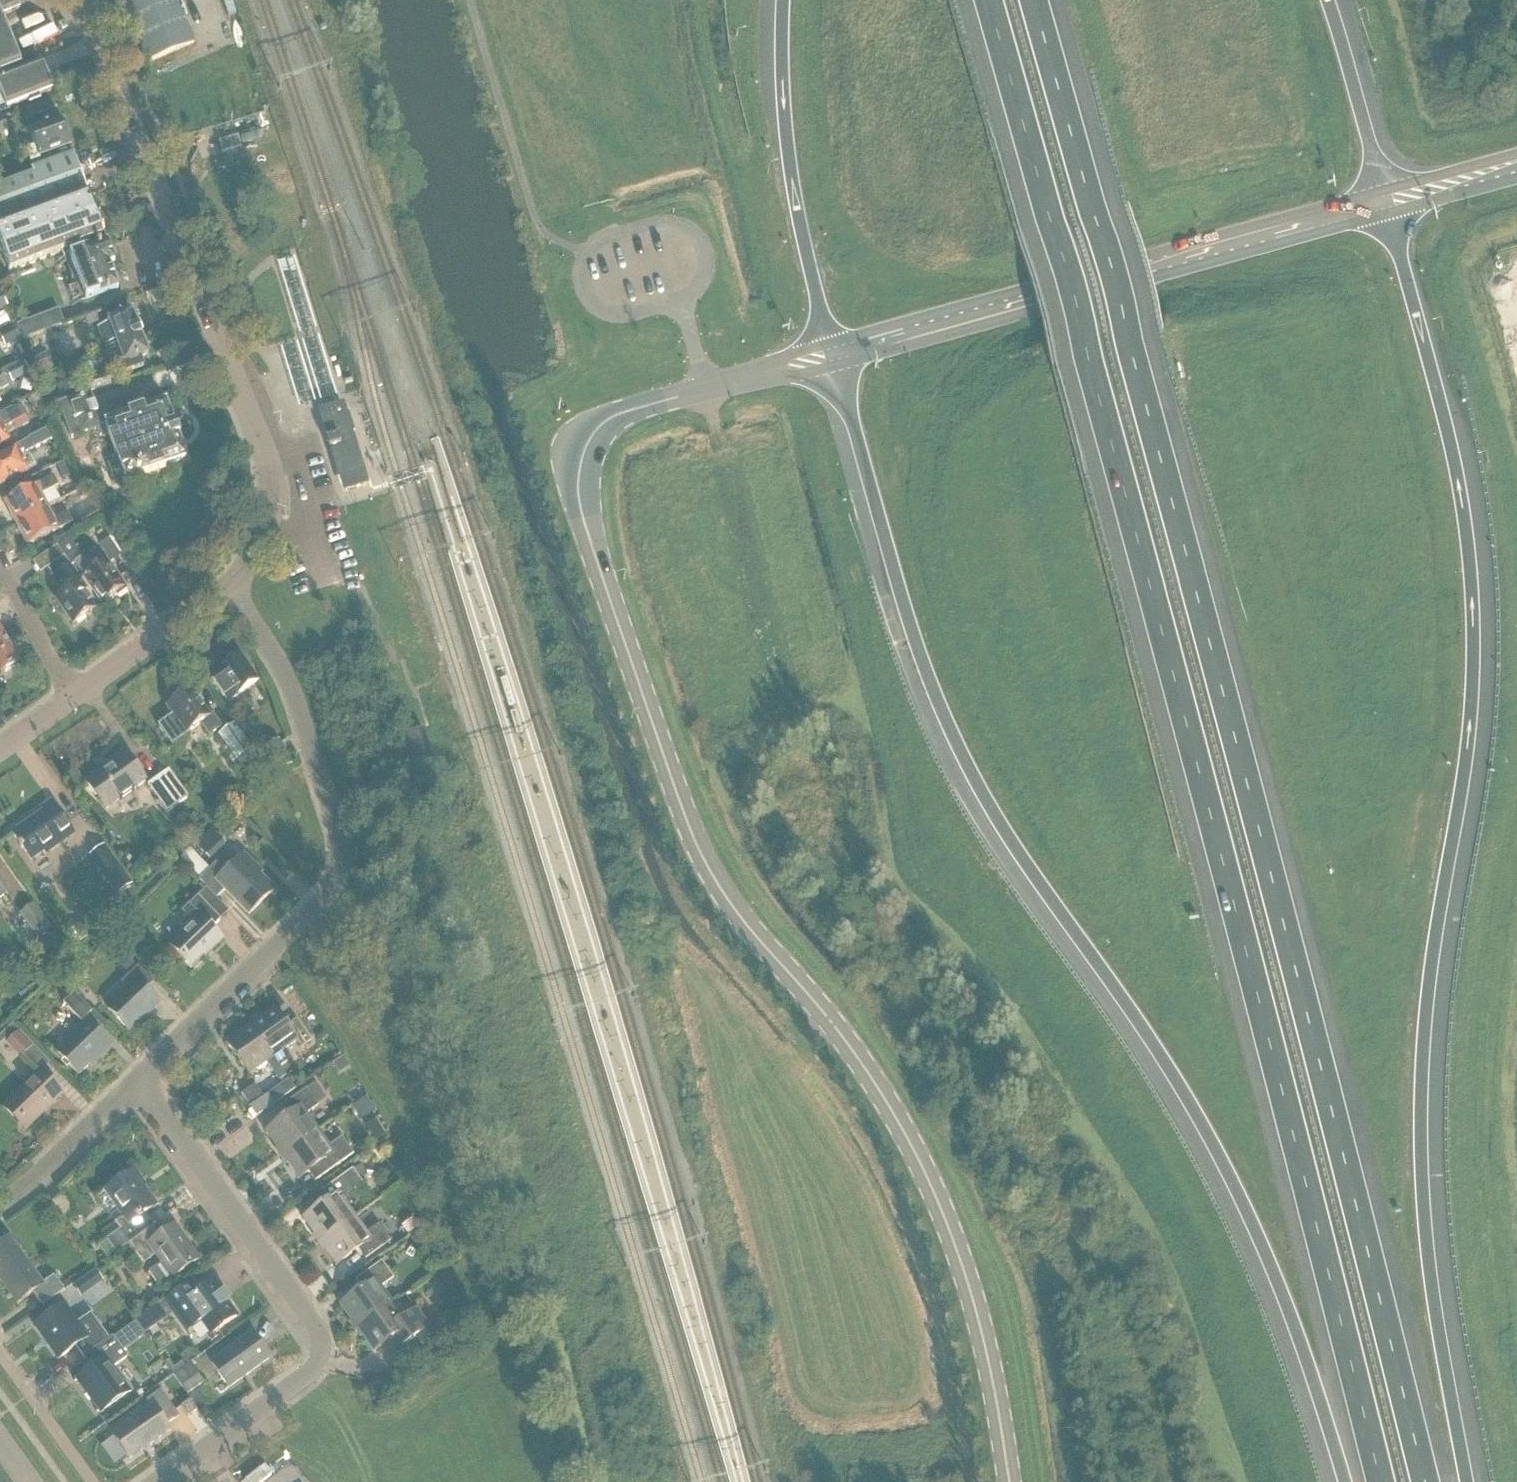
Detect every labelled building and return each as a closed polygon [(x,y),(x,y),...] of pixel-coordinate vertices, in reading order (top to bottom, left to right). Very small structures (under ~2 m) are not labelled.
[(19,9),(15,0),(0,0),(0,16),(19,9)] [(193,43),(176,0),(122,0),(147,62),(193,43)] [(7,108),(51,90),(43,69),(41,64),(30,69),(21,72),(20,69),(18,65),(19,65),(19,64),(0,16),(0,91),(7,108)] [(30,162),(40,158),(39,156),(70,144),(66,133),(67,131),(64,123),(62,122),(61,120),(30,131),(35,145),(25,149),(30,162)] [(222,152),(242,146),(238,135),(219,141),(222,152)] [(88,194),(73,153),(32,169),(34,175),(0,188),(0,227),(88,194)] [(102,236),(104,235),(88,194),(0,227),(0,245),(10,271),(62,251),(102,236)] [(102,236),(62,251),(65,259),(70,257),(80,283),(68,288),(72,298),(84,294),(86,300),(118,288),(109,264),(114,262),(107,243),(105,244),(102,236)] [(16,280),(12,272),(0,277),(0,286),(16,280)] [(16,325),(22,339),(64,323),(58,309),(16,325)] [(117,344),(141,336),(131,310),(107,320),(108,322),(97,327),(104,345),(116,340),(117,344)] [(20,338),(13,325),(0,332),(0,336),(6,346),(20,338)] [(141,336),(117,344),(105,349),(113,368),(120,365),(124,374),(143,367),(140,358),(148,355),(141,336)] [(13,382),(30,373),(24,361),(7,370),(13,382)] [(88,392),(114,382),(110,373),(85,381),(88,392)] [(101,426),(89,392),(59,403),(71,437),(96,428),(98,433),(101,435),(105,435),(108,434),(125,481),(186,458),(166,403),(143,411),(143,410),(128,415),(128,417),(101,426)] [(33,410),(43,405),(38,393),(27,397),(33,410)] [(343,415),(340,405),(324,410),(333,438),(327,440),(330,450),(336,448),(345,476),(349,490),(365,485),(361,471),(348,431),(356,428),(351,412),(343,415)] [(9,442),(2,428),(25,416),(20,406),(10,409),(0,414),(0,446),(9,442)] [(50,440),(45,429),(28,438),(29,439),(4,452),(5,454),(0,456),(0,484),(26,471),(17,453),(23,451),(24,454),(50,440)] [(16,524),(47,508),(40,495),(57,486),(52,476),(4,501),(10,512),(10,515),(12,519),(14,520),(16,524)] [(47,508),(16,524),(18,527),(17,530),(20,535),(22,535),(27,546),(72,523),(66,513),(53,520),(47,508)] [(97,509),(78,519),(83,528),(102,518),(97,509)] [(120,553),(109,535),(100,540),(111,558),(120,553)] [(64,556),(70,566),(74,563),(102,603),(115,594),(117,596),(125,590),(105,561),(92,570),(68,537),(56,546),(63,556),(64,556)] [(70,566),(64,556),(63,556),(46,568),(54,578),(52,580),(62,593),(55,598),(73,624),(94,609),(76,583),(80,580),(70,566)] [(1,674),(19,664),(0,631),(0,673),(1,674)] [(258,681),(239,654),(236,656),(233,655),(228,658),(228,662),(219,668),(221,672),(211,679),(227,702),(258,681)] [(209,717),(189,689),(180,696),(179,694),(168,701),(170,703),(167,705),(168,707),(153,718),(172,744),(201,723),(210,735),(221,727),(212,715),(209,717)] [(236,759),(251,749),(233,724),(219,734),(236,759)] [(271,776),(294,763),(280,739),(258,752),(271,776)] [(105,810),(146,781),(124,750),(99,768),(101,770),(85,782),(105,810)] [(167,812),(176,805),(188,797),(168,769),(156,778),(147,785),(167,812)] [(45,853),(73,832),(51,802),(41,809),(43,812),(13,834),(30,858),(43,850),(45,853)] [(116,895),(132,884),(104,844),(88,855),(116,895)] [(274,890),(254,870),(257,868),(244,854),(225,872),(216,863),(199,880),(217,898),(225,890),(248,914),(274,890)] [(212,950),(222,939),(211,927),(218,920),(196,897),(188,906),(199,917),(169,945),(190,967),(210,948),(212,950)] [(38,939),(51,929),(33,903),(20,913),(38,939)] [(128,1030),(157,1002),(145,990),(153,983),(138,966),(122,982),(128,989),(108,1009),(128,1030)] [(81,1021),(92,1011),(73,992),(63,1003),(81,1021)] [(279,1066),(286,1061),(280,1052),(296,1040),(301,1047),(311,1040),(296,1020),(287,1026),(274,1009),(250,1026),(279,1066)] [(96,1061),(111,1047),(88,1022),(57,1052),(78,1075),(94,1059),(96,1061)] [(286,1076),(279,1066),(250,1026),(227,1043),(249,1074),(266,1062),(279,1081),(286,1076)] [(40,1071),(49,1063),(35,1048),(16,1028),(7,1036),(26,1056),(40,1071)] [(24,1130),(63,1093),(41,1071),(3,1108),(24,1130)] [(274,1103),(295,1089),(288,1079),(267,1094),(274,1103)] [(263,1094),(255,1083),(242,1092),(249,1103),(263,1094)] [(316,1083),(306,1090),(316,1103),(326,1096),(316,1083)] [(318,1106),(316,1103),(306,1090),(281,1107),(288,1117),(265,1133),(282,1156),(317,1131),(305,1115),(318,1106)] [(366,1096),(352,1106),(362,1119),(374,1110),(366,1096)] [(317,1131),(282,1156),(298,1179),(322,1162),(329,1171),(353,1154),(341,1137),(328,1147),(317,1131)] [(361,1163),(353,1169),(359,1178),(367,1172),(361,1163)] [(319,1243),(354,1218),(342,1201),(355,1192),(353,1190),(363,1183),(359,1178),(353,1169),(318,1194),(325,1203),(303,1219),(319,1243)] [(114,1223),(119,1230),(107,1239),(116,1252),(129,1243),(152,1226),(144,1214),(156,1205),(140,1183),(142,1181),(134,1170),(104,1191),(123,1217),(114,1223)] [(354,1218),(319,1243),(335,1265),(358,1249),(365,1259),(390,1241),(378,1224),(365,1233),(354,1218)] [(161,1263),(148,1272),(158,1287),(172,1277),(173,1279),(199,1261),(174,1226),(159,1237),(152,1226),(129,1243),(143,1264),(156,1255),(161,1263)] [(9,1238),(0,1244),(0,1279),(17,1303),(32,1293),(42,1306),(64,1290),(53,1276),(42,1284),(9,1238)] [(356,1329),(391,1304),(379,1288),(392,1279),(381,1262),(356,1280),(362,1290),(340,1306),(356,1329)] [(201,1290),(193,1280),(164,1301),(186,1331),(200,1321),(210,1335),(237,1316),(221,1295),(223,1294),(214,1281),(201,1290)] [(391,1304),(356,1329),(372,1352),(387,1341),(393,1350),(401,1344),(426,1326),(415,1310),(402,1320),(391,1304)] [(83,1357),(109,1338),(91,1313),(77,1324),(64,1306),(35,1327),(58,1359),(76,1346),(83,1357)] [(458,1324),(448,1309),(430,1322),(440,1337),(458,1324)] [(147,1313),(135,1321),(145,1334),(156,1326),(147,1313)] [(229,1388),(269,1358),(251,1333),(211,1363),(229,1388)] [(109,1338),(83,1357),(84,1358),(83,1358),(91,1369),(74,1381),(95,1410),(97,1413),(127,1391),(110,1369),(127,1357),(112,1337),(109,1339),(109,1338)] [(187,1394),(204,1382),(190,1363),(173,1375),(187,1394)] [(129,1459),(170,1430),(165,1423),(175,1416),(159,1394),(149,1401),(152,1405),(112,1434),(129,1459)] [(188,1417),(197,1411),(190,1401),(181,1408),(188,1417)]
